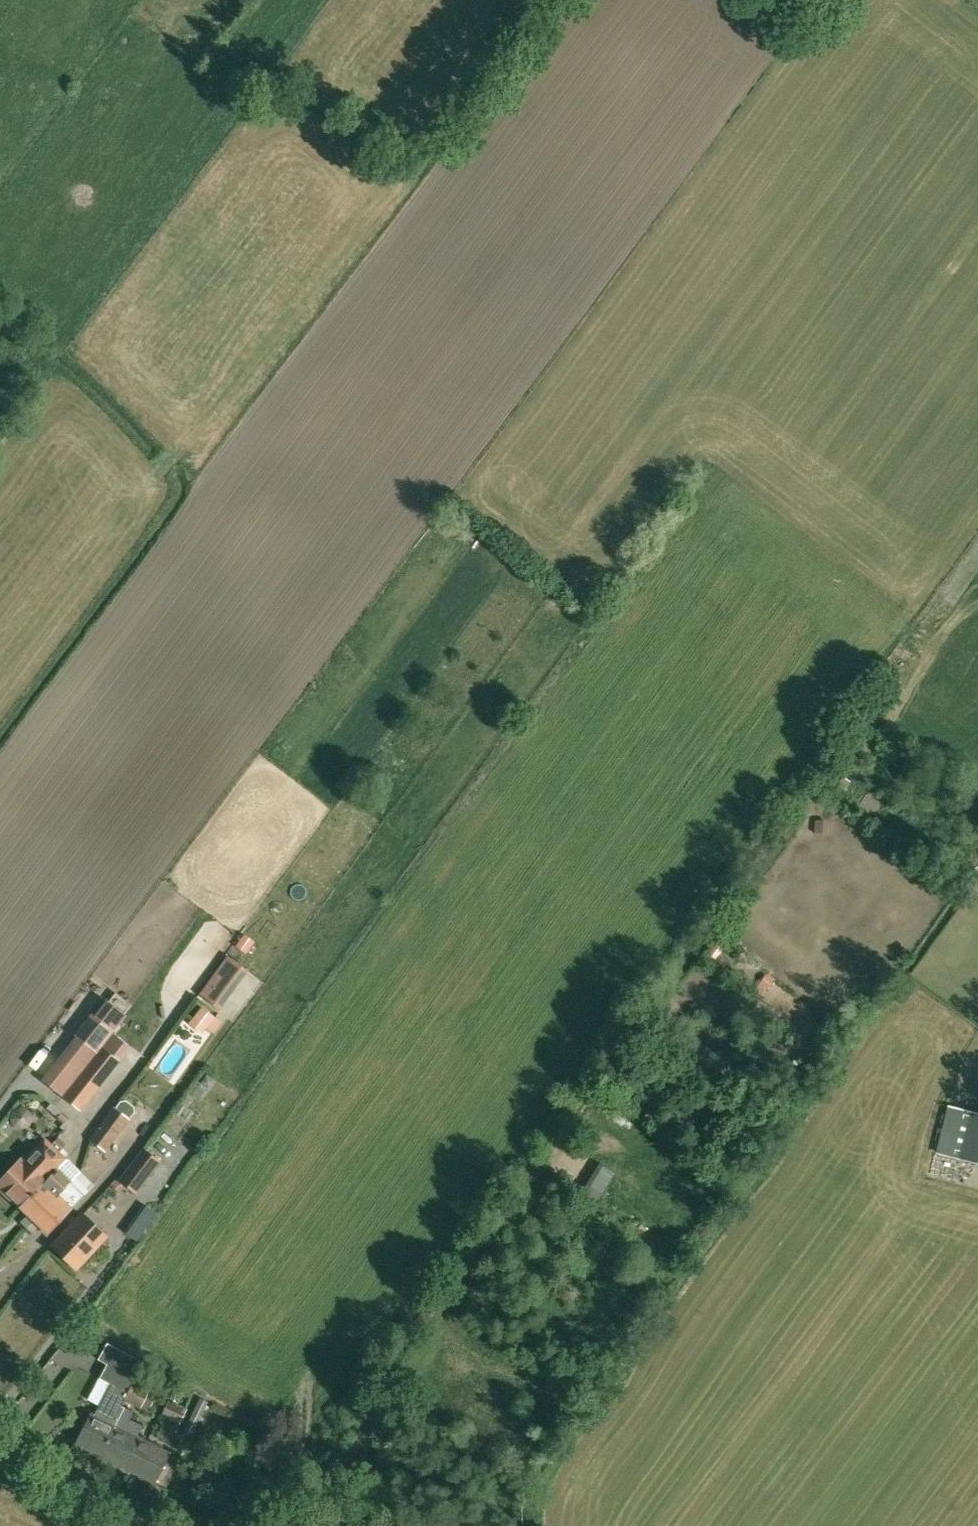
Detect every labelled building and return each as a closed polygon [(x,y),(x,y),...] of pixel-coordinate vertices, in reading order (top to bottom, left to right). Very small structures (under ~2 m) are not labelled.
[(823,786),(840,797),(850,782),(833,771),(823,786)] [(717,941),(708,954),(715,959),(725,946),(718,940),(717,941)] [(218,1009),(228,996),(209,982),(199,995),(218,1009)] [(216,1033),(224,1020),(202,1007),(191,1026),(205,1034),(208,1028),(216,1033)] [(96,1050),(79,1037),(45,1081),(61,1094),(96,1050)] [(80,1109),(98,1084),(83,1073),(64,1097),(80,1109)] [(113,1106),(88,1139),(104,1151),(129,1118),(134,1112),(133,1107),(125,1101),(120,1101),(115,1108),(113,1106)] [(936,1152),(977,1163),(977,1113),(947,1106),(936,1152)] [(42,1138),(0,1183),(0,1189),(19,1207),(44,1182),(57,1169),(65,1160),(66,1159),(42,1138)] [(120,1178),(118,1181),(123,1184),(136,1194),(147,1181),(161,1162),(142,1149),(129,1167),(120,1178)] [(57,1169),(44,1182),(19,1207),(25,1214),(18,1221),(25,1227),(57,1194),(69,1181),(70,1182),(80,1171),(67,1158),(66,1159),(65,1160),(57,1169)] [(600,1162),(582,1194),(600,1204),(618,1171),(600,1162)] [(57,1194),(25,1227),(31,1233),(38,1226),(46,1234),(70,1207),(83,1194),(70,1182),(69,1181),(57,1194)] [(125,1233),(135,1241),(156,1213),(146,1206),(125,1233)] [(76,1269),(106,1236),(82,1213),(51,1246),(76,1269)] [(100,1377),(110,1382),(93,1414),(90,1412),(74,1443),(102,1457),(126,1408),(121,1405),(123,1400),(128,1403),(129,1399),(127,1398),(143,1364),(144,1362),(107,1343),(98,1360),(106,1364),(100,1377)] [(177,1381),(143,1364),(127,1398),(129,1399),(128,1403),(139,1409),(154,1378),(174,1387),(177,1381)] [(207,1401),(198,1397),(182,1430),(192,1435),(207,1401)] [(185,1408),(168,1399),(160,1415),(178,1424),(185,1408)] [(126,1408),(102,1457),(153,1484),(169,1453),(138,1438),(138,1437),(136,1436),(142,1425),(130,1419),(133,1411),(126,1408)]
